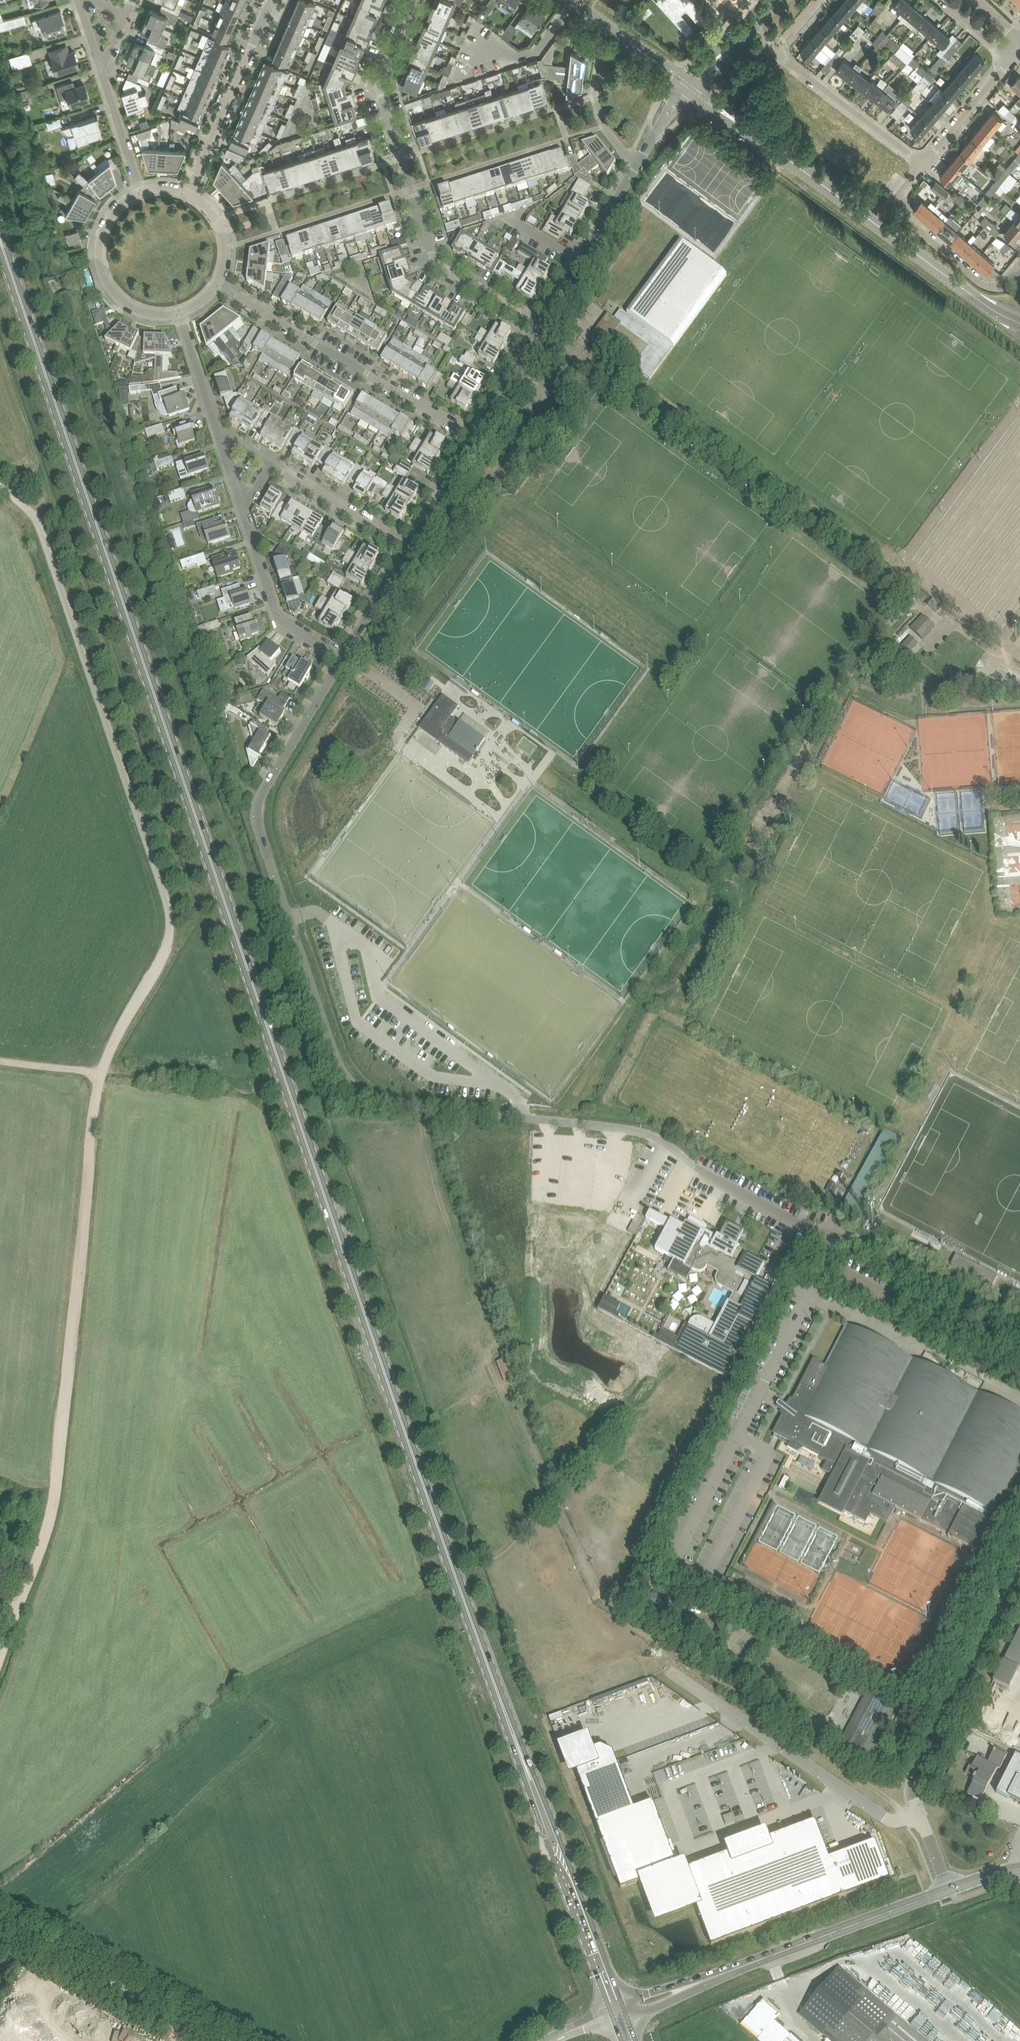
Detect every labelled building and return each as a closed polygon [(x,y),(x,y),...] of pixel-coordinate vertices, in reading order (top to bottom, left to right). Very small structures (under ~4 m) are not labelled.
[(177,2),(178,0),(163,0),(164,0),(163,2),(165,3),(163,8),(164,8),(179,15),(179,14),(184,16),(186,11),(181,9),(183,5),(177,2)] [(225,3),(242,10),(246,0),(226,0),(225,3)] [(306,0),(298,0),(295,8),(312,15),(311,15),(316,17),(318,12),(313,11),(316,4),(306,0)] [(383,3),(385,0),(362,0),(360,3),(382,12),(386,4),(383,3)] [(438,0),(436,0),(433,8),(450,15),(456,2),(450,0),(439,0),(438,0)] [(497,0),(511,11),(519,0),(497,0)] [(676,18),(681,14),(686,9),(699,23),(706,17),(695,6),(697,5),(693,0),(660,0),(676,18)] [(871,1),(870,0),(845,0),(844,1),(853,8),(854,8),(855,7),(861,12),(871,1)] [(893,4),(901,12),(898,16),(901,18),(899,20),(900,20),(913,5),(907,0),(896,0),(893,4)] [(844,1),(833,13),(842,21),(853,9),(853,8),(844,1)] [(885,6),(879,1),(875,5),(881,10),(885,6)] [(221,13),(237,20),(242,10),(225,3),(221,13)] [(379,21),(382,12),(360,3),(354,18),(373,27),(376,19),(379,21)] [(518,22),(533,33),(546,15),(531,4),(518,22)] [(871,9),(877,15),(881,10),(875,5),(871,9)] [(902,22),(904,22),(908,17),(918,26),(926,16),(913,5),(900,20),(902,22)] [(171,22),(175,23),(179,15),(164,8),(163,8),(161,13),(151,9),(146,20),(164,28),(166,22),(170,24),(171,22)] [(295,8),(291,18),(307,25),(311,15),(312,15),(295,8)] [(431,17),(430,21),(444,28),(450,15),(433,8),(429,17),(431,17)] [(484,8),(482,10),(476,18),(482,22),(489,12),(484,8)] [(331,10),(329,15),(326,21),(330,23),(333,16),(335,11),(331,10)] [(64,20),(61,11),(32,20),(35,29),(39,27),(40,31),(44,29),(47,39),(66,33),(62,20),(64,20)] [(216,23),(233,30),(237,20),(221,13),(216,23)] [(845,28),(847,25),(842,21),(833,13),(822,26),(831,34),(832,33),(840,24),(845,28)] [(466,23),(470,25),(471,25),(475,16),(470,14),(466,23)] [(16,17),(3,22),(0,23),(0,31),(19,25),(16,17)] [(930,37),(938,27),(926,17),(918,26),(930,37)] [(291,18),(286,28),(303,35),(307,25),(291,18)] [(373,35),(370,34),(373,27),(354,18),(347,34),(369,43),(373,35)] [(166,35),(162,33),(164,28),(146,20),(141,31),(152,35),(149,41),(151,42),(165,48),(168,39),(165,37),(166,35)] [(340,22),(334,20),(331,27),(337,29),(340,22)] [(422,33),(439,41),(444,28),(430,21),(428,26),(425,25),(422,33)] [(510,22),(506,28),(501,36),(508,41),(514,33),(518,28),(510,22)] [(229,41),(233,30),(216,23),(212,33),(229,41)] [(691,24),(683,31),(687,34),(694,28),(691,24)] [(859,25),(854,31),(859,36),(865,30),(859,25)] [(811,39),(820,47),(831,35),(831,34),(822,26),(811,39)] [(331,27),(325,42),(331,45),(337,30),(337,29),(331,27)] [(943,47),(951,38),(938,27),(930,37),(943,47)] [(303,35),(286,28),(282,38),(298,45),(303,35)] [(192,29),(190,33),(187,40),(191,42),(196,30),(192,29)] [(850,35),(856,40),(859,36),(854,31),(850,35)] [(882,32),(872,42),(877,46),(882,40),(886,44),(889,46),(895,51),(902,43),(900,42),(897,45),(882,32)] [(418,47),(433,53),(439,41),(422,33),(418,42),(420,43),(418,47)] [(456,33),(452,42),(462,46),(465,37),(456,33)] [(363,50),(366,51),(369,43),(347,34),(340,49),(360,58),(363,50)] [(230,47),(209,37),(204,47),(226,57),(230,47)] [(957,37),(946,49),(952,54),(963,42),(957,37)] [(277,48),(294,55),(298,45),(282,38),(277,48)] [(829,55),(820,47),(811,39),(801,51),(810,59),(814,54),(823,62),(829,55)] [(877,46),(881,50),(886,44),(882,40),(877,46)] [(136,43),(131,53),(151,62),(154,55),(157,56),(161,55),(165,48),(151,42),(148,47),(145,46),(145,47),(136,43)] [(547,71),(569,73),(584,75),(586,60),(571,51),(570,66),(552,64),(555,43),(553,43),(542,57),(543,58),(547,71)] [(69,52),(66,46),(50,51),(52,58),(51,58),(56,74),(79,67),(74,51),(69,52)] [(204,47),(200,58),(221,67),(226,57),(204,47)] [(411,59),(428,66),(433,53),(418,47),(417,51),(414,50),(411,59)] [(290,66),(294,55),(277,48),(273,58),(290,66)] [(340,49),(334,64),(356,74),(359,66),(356,65),(360,58),(340,49)] [(942,53),(935,62),(940,67),(947,58),(949,59),(952,54),(946,49),(942,54),(942,53)] [(32,63),(28,52),(9,58),(13,69),(32,63)] [(313,52),(312,55),(309,62),(313,63),(317,53),(313,52)] [(841,57),(835,52),(831,56),(837,61),(841,57)] [(902,68),(903,68),(907,63),(903,59),(894,52),(889,57),(902,68)] [(138,80),(148,85),(153,73),(151,70),(148,69),(151,62),(131,53),(127,63),(136,67),(136,68),(139,69),(136,75),(139,76),(138,80)] [(913,56),(909,53),(903,59),(907,63),(908,63),(913,56)] [(969,61),(965,65),(974,73),(985,61),(976,53),(969,61)] [(827,74),(833,66),(837,61),(831,56),(821,69),(827,74)] [(923,76),(924,74),(927,70),(917,61),(917,60),(913,56),(908,63),(914,68),(923,76)] [(200,58),(196,68),(217,77),(221,67),(200,58)] [(543,58),(537,60),(543,77),(562,79),(562,84),(568,85),(567,95),(582,90),(584,75),(569,73),(547,71),(543,58)] [(407,72),(422,79),(428,66),(411,59),(407,67),(409,68),(407,72)] [(444,73),(449,75),(454,62),(450,60),(447,66),(444,65),(441,72),(444,73)] [(843,60),(836,69),(849,79),(859,65),(856,63),(853,67),(843,60)] [(928,70),(927,70),(924,74),(930,79),(940,67),(935,62),(928,70)] [(288,72),(277,68),(267,63),(262,73),(284,83),(288,72)] [(911,68),(913,70),(914,68),(908,63),(907,63),(903,68),(907,72),(911,68)] [(334,64),(325,84),(344,85),(348,77),(352,80),(353,80),(356,74),(334,64)] [(859,72),(862,67),(859,65),(849,79),(862,89),(869,80),(859,72)] [(974,73),(965,65),(955,77),(954,78),(963,86),(974,73)] [(213,87),(217,77),(196,68),(191,78),(213,87)] [(400,84),(417,92),(422,79),(407,72),(406,76),(403,75),(400,84)] [(258,83),(279,93),(284,83),(262,73),(258,83)] [(925,84),(930,79),(924,74),(923,76),(919,79),(925,84)] [(1018,91),(1019,93),(1019,76),(1019,75),(1011,84),(1018,91)] [(542,77),(528,81),(529,85),(536,105),(546,101),(544,93),(547,92),(547,93),(548,92),(544,81),(543,81),(542,77)] [(149,101),(146,92),(144,93),(141,84),(127,78),(123,86),(125,92),(123,93),(129,112),(144,107),(143,103),(149,101)] [(213,87),(191,78),(187,88),(208,97),(213,87)] [(943,91),(952,99),(963,86),(954,78),(943,91)] [(886,85),(879,80),(875,84),(869,80),(862,89),(876,100),(885,88),(889,84),(888,83),(886,85)] [(73,88),(71,82),(56,87),(60,100),(67,98),(70,106),(90,100),(85,84),(73,88)] [(279,93),(258,83),(253,94),(275,103),(279,93)] [(347,93),(344,85),(325,84),(332,105),(354,97),(352,91),(347,93)] [(888,109),(892,105),(896,107),(900,103),(896,100),(901,93),(889,84),(885,88),(876,100),(888,109)] [(529,85),(519,89),(525,108),(536,105),(529,85)] [(26,90),(17,93),(19,100),(40,93),(38,86),(25,90),(26,90)] [(208,97),(187,88),(182,98),(204,108),(208,97)] [(952,99),(943,91),(939,88),(930,98),(934,102),(932,104),(941,112),(952,99)] [(491,89),(485,90),(486,93),(488,99),(494,118),(505,115),(499,95),(493,97),(491,89)] [(525,108),(519,89),(509,92),(515,111),(525,108)] [(442,96),(440,91),(430,95),(432,99),(442,96)] [(515,111),(509,92),(499,95),(505,115),(515,111)] [(486,93),(476,96),(484,121),(494,118),(488,99),(486,93)] [(275,103),(253,94),(249,104),(270,113),(275,103)] [(476,96),(465,99),(467,105),(468,105),(474,125),(484,121),(476,96)] [(912,101),(910,99),(906,96),(900,103),(896,107),(891,112),(897,117),(912,101)] [(354,107),(357,106),(354,97),(332,105),(337,121),(357,115),(354,107)] [(199,118),(204,108),(182,98),(178,108),(184,111),(199,118)] [(407,108),(422,103),(420,98),(405,103),(407,108)] [(270,113),(249,104),(244,114),(266,123),(270,113)] [(932,104),(921,117),(930,124),(941,112),(932,104)] [(468,105),(467,105),(457,109),(463,128),(474,125),(468,105)] [(463,128),(457,109),(447,112),(453,131),(463,128)] [(1010,109),(1004,114),(1012,120),(1016,115),(1010,109)] [(200,121),(198,120),(199,118),(184,111),(179,121),(172,118),(171,126),(185,132),(188,125),(196,128),(200,121)] [(1003,119),(993,111),(982,125),(992,133),(993,132),(997,127),(1001,130),(1006,124),(1002,120),(1003,119)] [(453,131),(447,112),(437,115),(443,135),(453,131)] [(244,114),(240,124),(262,133),(266,123),(244,114)] [(443,135),(437,115),(426,118),(433,138),(443,135)] [(89,141),(100,137),(95,122),(97,116),(71,124),(71,125),(61,128),(61,129),(67,135),(69,136),(70,136),(72,136),(74,135),(78,146),(76,147),(77,148),(82,145),(89,143),(89,141)] [(62,125),(59,117),(46,122),(48,129),(62,125)] [(920,137),(930,124),(921,117),(911,129),(920,137)] [(422,141),(433,138),(426,118),(426,119),(422,120),(412,123),(416,135),(419,134),(422,141)] [(342,128),(352,125),(353,125),(351,120),(341,124),(342,128)] [(236,134),(251,141),(257,144),(262,133),(240,124),(236,134)] [(972,138),(981,146),(987,150),(989,147),(983,143),(991,133),(992,133),(982,125),(972,138)] [(149,149),(149,143),(146,137),(152,135),(152,128),(137,133),(149,168),(158,168),(159,149),(149,149)] [(230,144),(247,151),(251,141),(236,134),(235,137),(233,136),(230,144)] [(339,135),(334,137),(337,147),(343,167),(354,163),(347,144),(342,146),(339,135)] [(358,141),(364,160),(375,157),(372,149),(376,148),(372,136),(358,141)] [(970,159),(971,158),(975,153),(981,158),(987,150),(981,146),(972,138),(961,151),(970,159)] [(575,177),(584,169),(606,151),(597,140),(582,145),(591,156),(578,165),(576,155),(568,157),(572,169),(575,177)] [(273,144),(270,141),(265,146),(268,149),(273,144)] [(347,144),(354,163),(364,160),(358,141),(347,144)] [(170,143),(170,150),(169,169),(179,169),(187,150),(174,150),(175,143),(170,143)] [(259,151),(263,154),(268,149),(265,146),(259,151)] [(327,151),(333,170),(343,167),(337,147),(327,151)] [(244,155),(228,148),(225,154),(240,161),(244,155)] [(159,149),(158,168),(169,169),(170,150),(159,149)] [(317,154),(315,149),(305,152),(313,177),(323,173),(317,154)] [(317,154),(323,173),(333,170),(327,151),(317,154)] [(558,173),(563,172),(572,169),(568,157),(568,158),(565,159),(562,151),(552,154),(558,173)] [(575,177),(579,179),(589,185),(593,179),(589,174),(599,166),(607,177),(616,163),(606,151),(584,169),(575,177)] [(961,151),(960,152),(950,164),(959,172),(970,159),(961,151)] [(305,152),(300,154),(301,159),(296,161),(302,180),(313,177),(305,152)] [(91,154),(87,158),(90,163),(95,159),(91,154)] [(541,157),(548,176),(558,173),(552,154),(541,157)] [(1017,163),(1019,160),(1019,158),(1017,155),(1006,168),(1005,169),(1010,173),(1014,176),(1019,169),(1015,165),(1017,163)] [(531,161),(537,180),(548,176),(541,157),(531,161)] [(223,160),(214,179),(220,186),(235,174),(240,169),(237,166),(232,171),(223,160)] [(286,164),(292,183),(302,180),(296,161),(286,164)] [(537,180),(531,161),(521,164),(527,183),(537,180)] [(94,162),(91,165),(96,172),(108,187),(116,181),(109,162),(100,169),(94,162)] [(1001,174),(1005,169),(1006,168),(1005,167),(1000,163),(990,175),(996,180),(1001,174)] [(268,182),(271,190),(282,187),(275,168),(265,171),(264,165),(262,166),(262,164),(259,165),(260,169),(264,181),(265,184),(268,182)] [(275,168),(282,187),(292,183),(286,164),(275,167),(275,168)] [(521,164),(510,167),(517,186),(527,183),(521,164)] [(940,176),(949,184),(959,172),(950,164),(940,176)] [(510,167),(500,171),(506,190),(517,186),(510,167)] [(260,169),(254,172),(258,183),(264,181),(260,169)] [(1006,177),(1010,173),(1005,169),(1001,174),(1006,177)] [(500,192),(506,190),(500,171),(490,174),(496,193),(497,197),(502,196),(500,192)] [(55,182),(52,172),(43,175),(46,185),(55,182)] [(79,172),(74,177),(84,185),(94,194),(97,191),(99,194),(108,187),(96,172),(87,179),(79,172)] [(1006,177),(999,186),(1007,192),(1017,179),(1014,176),(1010,173),(1006,177)] [(242,182),(235,174),(220,186),(228,195),(242,182)] [(479,177),(485,197),(496,193),(490,174),(479,177)] [(251,181),(248,177),(242,182),(228,195),(234,202),(254,195),(248,188),(250,186),(251,181)] [(479,177),(469,181),(475,200),(485,197),(479,177)] [(980,188),(986,193),(990,197),(998,187),(988,178),(980,188)] [(573,197),(564,211),(579,220),(588,205),(587,206),(582,203),(592,186),(589,185),(579,179),(570,195),(573,197)] [(469,181),(459,184),(465,203),(475,200),(469,181)] [(936,181),(931,187),(944,198),(949,192),(936,181)] [(449,187),(455,206),(465,203),(459,184),(449,187)] [(79,189),(73,200),(89,209),(95,199),(92,197),(94,194),(84,185),(80,190),(79,189)] [(440,211),(455,206),(449,187),(438,191),(441,199),(438,200),(437,199),(440,211)] [(65,214),(85,217),(89,209),(73,200),(61,193),(58,198),(66,202),(65,205),(69,207),(65,214)] [(954,200),(959,204),(964,198),(960,193),(954,200)] [(982,206),(988,199),(990,197),(986,193),(978,202),(982,206)] [(532,199),(533,204),(534,204),(540,202),(543,200),(542,196),(532,199)] [(969,202),(964,198),(959,204),(964,208),(969,202)] [(532,199),(522,202),(523,207),(533,204),(532,199)] [(937,206),(931,201),(927,205),(921,200),(913,209),(925,219),(933,210),(937,206)] [(513,210),(523,207),(522,202),(511,206),(513,210)] [(1001,209),(1014,220),(1019,225),(1019,214),(1006,202),(1001,209)] [(511,205),(501,208),(503,214),(513,211),(513,210),(511,206),(511,205)] [(386,228),(391,227),(394,226),(395,230),(402,228),(397,212),(393,214),(391,206),(380,209),(386,229),(386,228)] [(501,208),(490,212),(492,217),(503,214),(501,208)] [(386,229),(380,209),(370,213),(376,232),(386,229)] [(942,211),(938,215),(933,210),(925,219),(937,230),(945,221),(949,217),(942,211)] [(571,235),(579,220),(564,211),(559,220),(552,215),(547,223),(542,232),(559,242),(565,230),(571,233),(570,234),(571,235)] [(485,220),(492,217),(490,212),(483,214),(485,220)] [(971,216),(984,227),(988,223),(975,212),(971,216)] [(367,242),(373,240),(371,234),(376,232),(370,213),(359,216),(366,235),(365,235),(367,240),(367,242)] [(359,216),(349,219),(357,243),(367,240),(365,235),(366,235),(359,216)] [(480,216),(470,219),(472,224),(482,221),(480,216)] [(346,246),(357,243),(349,219),(339,223),(345,242),(346,246)] [(461,227),(472,224),(470,219),(460,222),(461,227)] [(1013,241),(1019,232),(1019,225),(1014,220),(1004,233),(1013,241)] [(461,227),(460,222),(459,221),(445,225),(447,232),(461,227)] [(957,231),(945,221),(937,230),(950,241),(958,232),(957,231)] [(328,226),(335,245),(345,242),(339,223),(328,226)] [(996,237),(1000,232),(988,223),(984,227),(996,237)] [(318,229),(324,248),(324,249),(335,245),(328,226),(318,229)] [(324,249),(324,248),(318,229),(308,233),(314,252),(324,249)] [(66,235),(69,245),(73,243),(81,241),(78,231),(66,235)] [(963,252),(970,243),(976,236),(973,234),(967,240),(958,233),(958,232),(950,241),(963,252)] [(297,236),(304,255),(314,252),(308,233),(297,236)] [(461,255),(462,253),(466,255),(475,241),(462,234),(461,236),(460,235),(458,235),(456,235),(454,236),(452,240),(452,242),(452,244),(453,245),(455,247),(453,250),(461,255)] [(303,255),(304,255),(297,236),(287,239),(289,247),(286,248),(288,256),(289,260),(303,255)] [(993,241),(985,251),(991,257),(999,247),(1004,251),(1010,245),(1005,242),(996,237),(993,241)] [(391,242),(393,249),(407,245),(405,238),(391,242)] [(288,256),(286,248),(283,241),(276,243),(281,258),(288,256)] [(477,264),(487,248),(475,241),(466,255),(470,258),(469,260),(477,264)] [(608,314),(592,336),(606,346),(607,344),(627,359),(625,362),(650,380),(673,348),(674,348),(727,276),(680,241),(627,313),(628,314),(627,315),(621,310),(615,318),(616,318),(615,319),(608,314)] [(518,268),(516,271),(541,285),(549,270),(543,267),(548,259),(527,246),(523,243),(518,252),(534,261),(529,270),(520,265),(518,268)] [(963,252),(975,262),(983,253),(970,243),(963,252)] [(270,245),(250,251),(249,260),(268,263),(270,245)] [(490,270),(499,256),(487,248),(477,264),(485,269),(486,267),(490,270)] [(391,253),(381,257),(386,273),(409,266),(406,257),(403,258),(401,250),(391,253)] [(995,264),(983,253),(975,262),(987,273),(992,267),(995,264)] [(350,258),(351,263),(362,259),(361,255),(350,258)] [(249,260),(248,272),(267,274),(268,263),(249,260)] [(494,271),(500,275),(506,264),(500,261),(494,271)] [(409,266),(386,273),(393,294),(408,282),(405,274),(410,272),(411,272),(409,266)] [(996,276),(997,276),(998,276),(999,276),(1000,275),(1001,275),(992,267),(987,273),(988,274),(989,275),(990,275),(992,276),(993,276),(995,277),(996,276)] [(516,271),(513,276),(522,282),(517,291),(532,300),(541,285),(516,271)] [(274,275),(267,274),(248,272),(247,281),(265,292),(266,282),(273,283),(274,275)] [(279,300),(293,277),(285,276),(273,296),(279,300)] [(344,287),(337,283),(332,281),(330,285),(335,287),(341,291),(344,287)] [(408,282),(393,294),(411,305),(423,284),(417,281),(415,286),(408,282)] [(431,289),(423,284),(411,305),(425,313),(436,295),(429,291),(431,289)] [(291,286),(282,302),(292,308),(292,306),(300,292),(291,286)] [(300,292),(292,306),(302,312),(313,292),(304,286),(300,292)] [(350,298),(353,293),(346,289),(343,294),(350,298)] [(266,291),(263,296),(266,297),(269,299),(272,294),(266,291)] [(313,292),(302,312),(311,317),(323,297),(313,292)] [(436,295),(425,313),(440,322),(452,301),(444,297),(443,299),(436,295)] [(321,323),(333,303),(323,297),(311,317),(321,323)] [(365,307),(368,302),(361,298),(358,303),(365,307)] [(458,308),(460,306),(452,301),(440,322),(455,331),(460,321),(465,313),(458,308)] [(371,311),(374,306),(368,302),(365,307),(371,311)] [(337,307),(328,323),(338,329),(347,313),(337,307)] [(374,313),(384,319),(388,313),(377,307),(374,313)] [(97,325),(99,324),(104,323),(107,332),(112,331),(104,308),(92,312),(97,325)] [(237,342),(241,339),(232,328),(242,321),(224,310),(217,316),(229,331),(228,331),(237,342)] [(347,313),(338,329),(348,335),(357,319),(347,313)] [(461,325),(467,328),(473,318),(467,314),(461,325)] [(220,338),(224,344),(228,341),(224,335),(228,331),(229,331),(217,316),(208,323),(220,338)] [(390,322),(396,326),(399,321),(393,317),(390,322)] [(367,325),(357,319),(348,335),(358,341),(367,325)] [(201,329),(207,348),(213,343),(222,354),(228,349),(224,344),(220,338),(208,323),(201,329)] [(377,331),(367,325),(358,341),(368,347),(377,331)] [(481,329),(478,335),(502,349),(511,334),(496,325),(491,334),(481,329)] [(114,352),(118,354),(120,347),(128,330),(120,326),(113,333),(105,340),(117,345),(114,352)] [(259,333),(253,329),(242,348),(248,351),(249,352),(261,332),(260,332),(259,333)] [(120,347),(131,352),(132,351),(138,353),(141,339),(137,338),(139,335),(128,330),(120,347)] [(378,353),(387,337),(377,331),(368,347),(378,353)] [(262,354),(263,354),(271,340),(272,340),(273,339),(263,333),(253,349),(262,354)] [(416,345),(421,348),(425,341),(426,342),(428,338),(422,334),(420,338),(416,345)] [(478,355),(494,364),(502,349),(478,335),(476,337),(475,340),(484,346),(478,355)] [(138,353),(135,366),(155,359),(156,356),(157,337),(145,336),(145,340),(141,339),(138,353)] [(446,336),(442,342),(446,345),(445,346),(447,347),(452,339),(446,336)] [(177,373),(163,373),(164,365),(164,356),(172,357),(166,337),(157,337),(156,356),(155,359),(155,370),(154,382),(179,378),(177,373)] [(393,339),(387,349),(381,359),(391,365),(403,345),(393,339)] [(271,340),(263,354),(259,360),(269,366),(281,346),(272,340),(271,340)] [(391,365),(400,371),(412,351),(403,345),(391,365)] [(279,372),(291,352),(281,346),(269,366),(279,372)] [(422,356),(412,351),(400,371),(410,376),(422,356)] [(288,377),(294,367),(300,357),(291,352),(279,372),(288,377)] [(467,352),(464,357),(474,363),(477,358),(467,352)] [(431,362),(422,356),(410,376),(419,382),(428,368),(431,362)] [(459,362),(471,369),(474,363),(464,357),(462,356),(459,362)] [(236,359),(230,363),(234,368),(241,365),(236,359)] [(303,364),(294,379),(304,385),(313,370),(303,364)] [(432,383),(437,374),(428,368),(419,382),(418,383),(428,389),(432,383)] [(313,370),(304,385),(314,391),(323,376),(313,370)] [(454,375),(452,378),(451,381),(475,395),(484,380),(469,371),(463,380),(454,375)] [(438,373),(437,374),(432,383),(437,386),(443,376),(438,373)] [(227,374),(215,378),(221,398),(224,398),(228,410),(238,394),(236,393),(233,394),(227,374)] [(314,391),(324,397),(333,382),(323,376),(314,391)] [(130,385),(145,383),(145,377),(132,377),(130,385)] [(466,410),(475,395),(451,381),(447,386),(456,392),(451,401),(466,410)] [(333,382),(324,397),(334,403),(343,388),(333,382)] [(344,409),(354,394),(343,388),(334,403),(344,409)] [(169,414),(169,416),(189,410),(185,397),(178,399),(178,397),(179,397),(177,389),(167,392),(154,397),(156,404),(158,410),(159,412),(161,413),(163,414),(165,415),(167,415),(169,414)] [(241,424),(252,406),(243,401),(247,395),(240,390),(238,394),(228,410),(233,413),(230,418),(241,424)] [(282,396),(289,400),(292,395),(285,391),(282,396)] [(362,395),(351,415),(360,420),(372,400),(362,395)] [(294,403),(300,406),(303,401),(297,398),(294,403)] [(382,406),(372,400),(360,420),(370,426),(382,406)] [(270,410),(265,406),(262,412),(252,406),(241,424),(251,431),(254,426),(259,429),(269,413),(270,410)] [(370,426),(379,432),(391,412),(382,406),(370,426)] [(309,407),(307,411),(314,415),(316,411),(309,407)] [(400,417),(391,412),(379,432),(389,437),(392,432),(392,431),(401,417),(400,417)] [(274,416),(269,413),(259,429),(264,431),(261,437),(272,443),(283,424),(273,418),(274,416)] [(410,424),(411,422),(401,416),(400,417),(401,417),(392,431),(392,432),(402,437),(410,424)] [(329,424),(335,428),(338,423),(332,419),(329,424)] [(177,436),(179,441),(176,442),(178,449),(186,447),(186,444),(196,440),(192,429),(195,428),(193,422),(186,425),(186,424),(180,426),(180,427),(172,429),(174,437),(177,436)] [(293,430),(283,424),(272,443),(282,449),(285,444),(290,447),(300,431),(294,428),(293,430)] [(415,427),(410,424),(402,437),(401,438),(407,441),(415,427)] [(165,432),(163,425),(145,430),(148,438),(165,432)] [(340,426),(338,429),(351,437),(353,433),(340,426)] [(292,455),(294,456),(302,461),(314,443),(303,437),(305,434),(300,431),(290,447),(295,450),(292,455)] [(425,444),(416,439),(412,444),(437,459),(446,444),(431,435),(425,444)] [(302,461),(313,468),(316,462),(321,465),(331,449),(325,446),(324,449),(314,443),(302,461)] [(413,465),(428,474),(437,459),(412,444),(411,447),(409,450),(418,456),(413,465)] [(323,473),(333,480),(344,461),(334,455),(336,453),(331,449),(321,465),(326,468),(323,473)] [(184,469),(188,468),(191,476),(209,470),(204,455),(176,464),(178,468),(180,469),(183,468),(184,469)] [(174,465),(172,457),(155,463),(157,470),(174,465)] [(344,461),(333,480),(344,486),(347,481),(352,484),(361,468),(356,465),(354,467),(344,461)] [(402,462),(399,467),(409,473),(412,468),(402,462)] [(368,469),(362,466),(361,468),(352,484),(357,487),(354,492),(365,498),(367,494),(374,483),(376,480),(365,474),(368,469)] [(394,472),(406,479),(409,473),(399,467),(397,466),(394,472)] [(389,484),(387,488),(385,490),(410,505),(418,490),(403,481),(398,490),(389,484)] [(374,483),(367,494),(373,497),(379,487),(374,483)] [(218,498),(216,493),(214,494),(212,487),(191,494),(192,499),(191,502),(188,505),(188,508),(189,511),(192,514),(194,514),(211,509),(220,506),(220,504),(221,502),(221,500),(220,499),(218,498)] [(171,503),(186,498),(183,489),(168,494),(171,503)] [(271,514),(269,517),(275,520),(284,504),(279,501),(282,496),(271,489),(260,508),(271,514)] [(386,511),(401,520),(410,505),(385,490),(382,496),(391,502),(386,511)] [(280,523),(282,520),(292,526),(303,508),(292,502),(289,507),(284,504),(275,520),(280,523)] [(303,508),(292,526),(302,533),(313,514),(303,508)] [(313,514),(302,533),(309,537),(307,539),(316,544),(325,528),(320,525),(324,520),(313,514)] [(213,520),(198,525),(202,539),(208,541),(209,545),(231,538),(228,529),(227,529),(225,524),(215,527),(213,520)] [(195,526),(193,521),(182,524),(184,530),(195,526)] [(330,531),(325,528),(316,544),(321,548),(323,545),(333,551),(334,549),(340,539),(344,533),(333,526),(330,531)] [(334,549),(346,556),(370,571),(379,556),(364,547),(359,556),(343,547),(346,542),(340,539),(334,549)] [(281,545),(278,550),(288,556),(291,551),(281,545)] [(278,550),(275,555),(277,562),(274,563),(281,583),(293,579),(286,559),(288,556),(278,550)] [(212,559),(218,578),(233,573),(233,571),(240,568),(235,552),(212,559)] [(181,562),(183,569),(197,565),(198,568),(208,565),(204,554),(181,562)] [(370,571),(346,556),(344,559),(342,562),(352,568),(346,577),(361,586),(370,571)] [(333,573),(330,578),(342,585),(345,580),(333,573)] [(327,583),(339,590),(342,585),(330,578),(327,583)] [(303,601),(306,596),(304,595),(305,595),(299,579),(293,581),(293,579),(281,583),(290,612),(295,615),(297,612),(303,601)] [(242,592),(239,585),(221,591),(224,599),(225,598),(227,606),(233,604),(235,609),(252,603),(248,591),(242,592)] [(217,593),(215,586),(197,592),(199,599),(217,593)] [(322,596),(320,599),(319,602),(343,617),(352,602),(337,593),(331,602),(322,596)] [(942,607),(933,599),(928,605),(936,613),(942,607)] [(309,605),(303,601),(297,612),(303,615),(309,605)] [(319,622),(334,631),(343,617),(319,602),(315,608),(324,613),(319,622)] [(923,615),(911,628),(922,639),(935,626),(923,615)] [(254,622),(252,616),(235,622),(238,631),(237,632),(241,642),(253,638),(252,636),(259,634),(257,625),(258,625),(258,623),(258,622),(257,621),(256,621),(254,622)] [(218,621),(197,628),(200,635),(209,632),(220,628),(218,621)] [(898,651),(905,658),(918,644),(911,637),(898,651)] [(260,648),(252,654),(247,658),(268,676),(276,662),(275,662),(273,661),(281,652),(269,642),(262,650),(260,649),(260,648)] [(910,668),(895,654),(891,658),(906,672),(910,668)] [(301,663),(293,658),(286,669),(287,670),(283,676),(289,680),(288,681),(300,688),(313,667),(302,661),(301,663)] [(425,684),(423,688),(427,692),(430,688),(434,683),(429,680),(425,684)] [(267,705),(260,716),(278,727),(284,716),(281,714),(287,704),(287,705),(287,704),(264,690),(257,700),(267,705)] [(458,706),(442,695),(418,728),(468,764),(477,752),(478,753),(479,751),(478,750),(485,741),(460,722),(459,723),(451,717),(458,706)] [(224,709),(238,717),(241,712),(223,701),(222,701),(224,709)] [(247,749),(246,750),(251,769),(252,769),(259,757),(261,759),(262,758),(259,757),(271,737),(251,724),(250,725),(251,725),(255,741),(249,751),(247,750),(247,749)] [(488,779),(492,773),(486,768),(482,774),(488,779)] [(446,775),(443,780),(451,787),(455,782),(446,775)] [(991,816),(998,915),(1019,913),(1019,814),(991,816)] [(866,1206),(901,1138),(885,1130),(842,1207),(860,1217),(866,1206)] [(637,1213),(628,1231),(636,1235),(645,1217),(637,1213)] [(716,1283),(717,1284),(719,1285),(720,1286),(734,1293),(729,1302),(728,1301),(715,1325),(702,1318),(701,1318),(700,1317),(699,1317),(698,1317),(697,1317),(695,1318),(694,1318),(693,1318),(692,1319),(691,1320),(690,1321),(690,1322),(689,1324),(685,1322),(678,1336),(662,1328),(658,1336),(654,1334),(652,1338),(711,1370),(712,1369),(725,1376),(738,1353),(773,1288),(756,1279),(760,1273),(757,1271),(762,1263),(745,1254),(747,1252),(738,1248),(740,1246),(717,1233),(716,1236),(703,1229),(702,1231),(686,1223),(680,1235),(675,1232),(663,1254),(673,1259),(668,1270),(686,1280),(692,1269),(696,1271),(697,1272),(699,1272),(701,1272),(703,1271),(705,1270),(706,1268),(707,1266),(718,1272),(716,1277),(715,1279),(716,1281),(716,1283)] [(998,1276),(956,1254),(948,1268),(990,1290),(998,1276)] [(598,1309),(618,1319),(620,1315),(616,1313),(620,1305),(605,1296),(598,1309)] [(887,1522),(895,1507),(949,1535),(948,1536),(978,1552),(1019,1470),(1019,1413),(846,1323),(825,1365),(815,1360),(793,1403),(791,1402),(789,1406),(787,1405),(782,1414),(784,1415),(777,1430),(798,1441),(797,1443),(827,1459),(822,1470),(832,1474),(818,1503),(843,1515),(844,1512),(866,1522),(870,1513),(887,1522)] [(509,1358),(497,1362),(504,1382),(516,1378),(509,1358)] [(717,1613),(725,1617),(727,1612),(720,1608),(717,1613)] [(839,1746),(860,1757),(869,1762),(898,1706),(868,1690),(839,1746)] [(838,1734),(823,1726),(818,1735),(833,1743),(838,1734)] [(585,1740),(565,1748),(572,1767),(575,1766),(596,1822),(634,1808),(616,1761),(600,1746),(589,1750),(585,1740)] [(981,1800),(997,1767),(1000,1769),(1007,1756),(994,1749),(988,1762),(977,1756),(969,1772),(966,1771),(965,1773),(974,1777),(973,1778),(974,1779),(967,1793),(981,1800)] [(996,1793),(1009,1799),(1010,1798),(1019,1803),(1019,1757),(1016,1754),(996,1793)] [(597,1822),(596,1822),(606,1848),(617,1879),(621,1889),(640,1882),(645,1880),(659,1916),(695,1903),(683,1870),(682,1865),(678,1867),(676,1862),(674,1858),(668,1841),(665,1833),(653,1801),(616,1815),(597,1822)] [(683,1870),(695,1903),(712,1946),(890,1879),(875,1840),(829,1858),(815,1820),(765,1839),(763,1835),(732,1847),(733,1851),(689,1868),(683,1870)] [(839,1966),(799,2014),(831,2040),(927,2040),(839,1966)]
